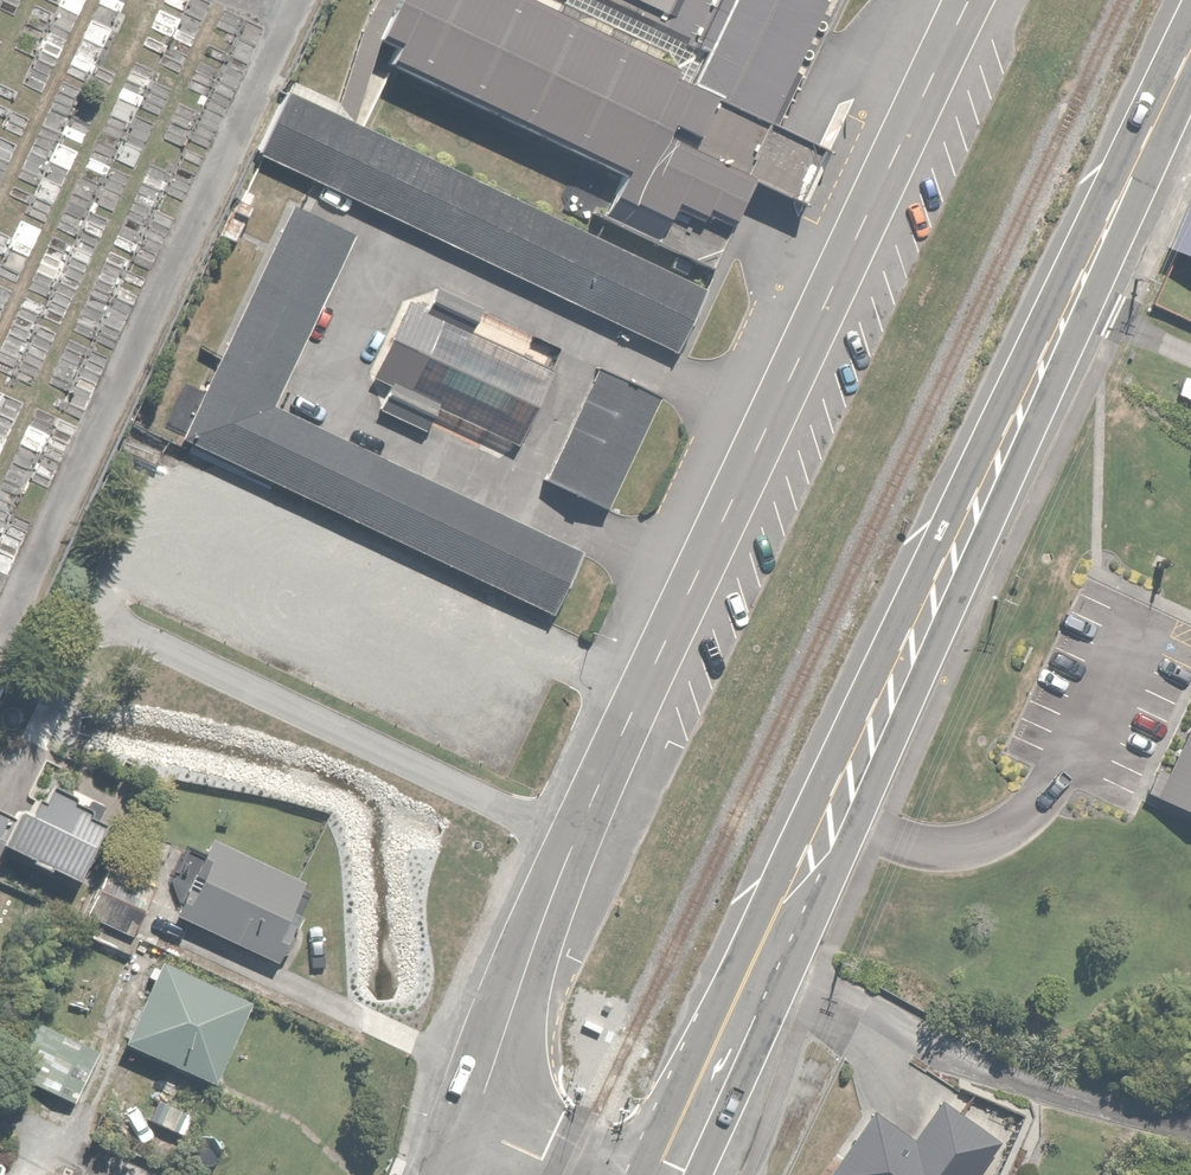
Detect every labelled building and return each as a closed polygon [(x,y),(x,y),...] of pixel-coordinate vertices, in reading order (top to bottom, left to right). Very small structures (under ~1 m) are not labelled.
[(611,198),(599,222),(702,274),(747,180),(796,204),(822,153),(783,133),(843,0),(564,0),(563,2),(559,0),(395,0),(378,35),(395,44),(388,58),(623,175),(611,198)] [(284,88),(252,153),(671,355),(703,289),(284,88)] [(1163,249),(1190,260),(1190,181),(1189,180),(1163,249)] [(348,233),(290,207),(181,441),(554,612),(581,553),(267,408),(348,233)] [(423,311),(408,303),(370,381),(385,388),(374,412),(423,435),(435,410),(513,447),(550,370),(471,332),(481,310),(434,288),(423,311)] [(541,482),(554,488),(548,502),(583,517),(591,498),(611,506),(658,397),(590,369),(541,482)] [(1160,805),(1190,819),(1190,738),(1160,805)] [(5,852),(72,884),(109,807),(71,788),(67,797),(45,787),(40,798),(35,795),(26,814),(15,808),(11,816),(0,811),(0,862),(5,852)] [(183,892),(173,914),(272,961),(308,885),(209,838),(193,871),(202,875),(192,896),(183,892)] [(153,887),(104,865),(82,915),(131,937),(153,887)] [(248,1003),(158,962),(122,1043),(133,1048),(126,1063),(157,1077),(162,1066),(209,1087),(248,1003)] [(28,1041),(13,1034),(0,1059),(15,1067),(13,1071),(73,1101),(97,1054),(38,1024),(28,1041)] [(175,1161),(192,1112),(156,1099),(155,1101),(150,1115),(141,1112),(130,1144),(175,1161)] [(873,1114),(828,1174),(978,1174),(999,1144),(937,1102),(912,1139),(873,1114)]
